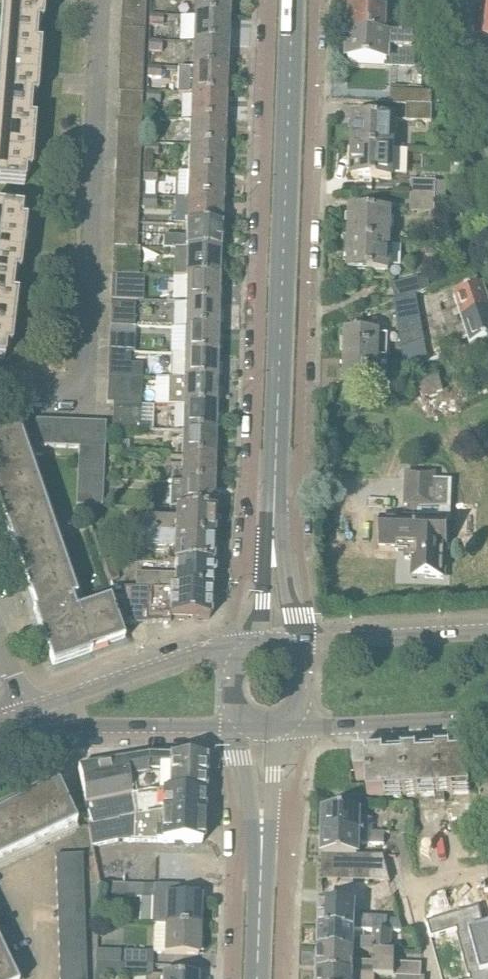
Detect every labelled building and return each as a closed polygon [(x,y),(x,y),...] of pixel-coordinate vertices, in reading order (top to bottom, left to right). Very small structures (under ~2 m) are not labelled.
[(38,73),(40,47),(35,47),(36,36),(37,25),(42,25),(44,0),(2,0),(0,31),(0,183),(24,185),(25,173),(30,173),(32,148),(34,121),(29,121),(30,110),(31,98),(36,99),(38,73)] [(228,17),(229,0),(194,0),(193,16),(228,17)] [(406,36),(406,25),(386,25),(386,10),(393,11),(393,0),(364,0),(364,10),(351,9),(350,33),(406,36)] [(121,15),(145,16),(146,3),(122,2),(121,15)] [(149,26),(163,26),(164,15),(150,14),(149,26)] [(121,28),(145,29),(145,16),(121,15),(121,28)] [(192,42),(227,43),(228,17),(193,16),(192,42)] [(120,41),(144,42),(145,29),(121,28),(120,41)] [(406,36),(350,33),(349,61),(391,63),(392,50),(414,50),(414,36),(406,36)] [(148,52),(162,53),(163,41),(149,40),(148,52)] [(120,54),(144,55),(144,42),(120,41),(120,54)] [(191,68),(227,69),(227,43),(192,42),(191,68)] [(120,67),(143,68),(144,55),(120,54),(120,67)] [(119,80),(143,81),(143,68),(120,67),(119,80)] [(147,79),(161,80),(162,67),(148,67),(147,79)] [(191,94),(226,95),(227,69),(191,68),(191,94)] [(120,93),(142,94),(143,81),(119,80),(119,93),(120,93)] [(406,104),(432,106),(432,93),(390,91),(390,105),(406,106),(406,104)] [(146,104),(160,104),(160,92),(147,92),(146,104)] [(119,106),(142,107),(142,94),(120,93),(119,106)] [(190,120),(225,122),(226,95),(191,94),(190,120)] [(406,121),(431,122),(432,106),(406,104),(406,106),(406,121)] [(117,119),(141,119),(142,107),(119,106),(119,118),(117,118),(117,119)] [(145,130),(159,130),(159,119),(145,118),(145,130)] [(353,148),(395,149),(396,119),(354,118),(353,148)] [(117,132),(141,133),(141,119),(117,119),(117,132)] [(189,146),(224,148),(225,122),(190,120),(189,146)] [(117,145),(141,146),(141,133),(117,132),(117,145)] [(144,156),(158,156),(158,145),(144,144),(144,156)] [(116,158),(140,159),(141,146),(117,145),(116,158)] [(188,173),(223,174),(224,148),(189,146),(188,173)] [(395,149),(353,148),(352,178),(394,179),(395,149)] [(116,171),(140,172),(140,159),(116,158),(116,171)] [(143,182),(157,182),(157,170),(143,170),(143,182)] [(115,184),(139,184),(140,172),(116,171),(115,184)] [(187,198),(223,200),(223,174),(188,173),(178,172),(177,198),(187,198)] [(410,197),(435,198),(436,182),(411,181),(410,197)] [(115,197),(139,198),(139,184),(115,184),(115,197)] [(114,210),(138,211),(139,198),(115,197),(114,210)] [(410,213),(435,214),(435,198),(410,197),(410,213)] [(186,225),(222,226),(223,200),(187,198),(186,225)] [(13,285),(15,275),(20,275),(23,249),(26,223),(20,223),(22,211),(0,209),(0,359),(4,359),(5,348),(11,348),(14,323),(17,296),(12,296),(13,285)] [(114,223),(138,224),(138,211),(114,210),(114,223)] [(349,240),(391,242),(393,212),(351,210),(349,240)] [(396,240),(403,239),(402,217),(395,217),(396,240)] [(113,236),(137,236),(138,224),(114,223),(113,236)] [(164,249),(221,251),(222,226),(186,225),(186,236),(156,235),(156,249),(164,249)] [(113,248),(139,250),(139,248),(137,248),(137,236),(113,236),(113,248)] [(391,242),(349,240),(348,270),(390,272),(391,242)] [(112,262),(139,263),(139,250),(113,248),(112,262)] [(185,277),(220,278),(221,251),(164,249),(163,257),(174,258),(174,277),(185,277)] [(112,275),(138,276),(139,263),(112,262),(112,275)] [(416,295),(422,293),(419,278),(413,279),(411,272),(398,274),(399,283),(391,285),(395,302),(416,295)] [(143,301),(144,276),(138,276),(112,275),(111,300),(143,301)] [(185,301),(220,303),(220,278),(185,277),(185,301)] [(487,314),(487,302),(483,288),(453,297),(457,308),(441,313),(446,328),(487,314)] [(397,325),(420,317),(416,295),(395,302),(393,302),(397,325)] [(184,327),(219,329),(220,303),(185,301),(184,327)] [(111,314),(135,315),(136,304),(112,303),(111,314)] [(111,326),(135,326),(135,315),(111,314),(111,326)] [(446,328),(452,346),(468,341),(471,349),(487,343),(487,314),(446,328)] [(399,337),(422,329),(420,317),(397,325),(399,337)] [(184,353),(218,355),(219,329),(184,327),(184,353)] [(401,349),(424,340),(422,329),(399,337),(401,349)] [(345,356),(388,358),(389,334),(380,333),(346,332),(345,356)] [(131,352),(135,352),(136,334),(109,333),(109,351),(131,352)] [(405,372),(428,363),(424,340),(401,349),(405,372)] [(108,364),(130,365),(131,352),(109,351),(108,364)] [(183,379),(217,380),(218,355),(184,353),(183,379)] [(388,358),(345,356),(344,381),(378,383),(378,382),(387,383),(388,358)] [(108,377),(142,378),(143,365),(130,365),(108,364),(108,377)] [(421,399),(442,392),(435,366),(413,373),(421,399)] [(107,390),(142,391),(142,378),(108,377),(107,390)] [(167,404),(216,406),(217,380),(183,379),(168,379),(167,404)] [(113,404),(141,404),(142,391),(107,390),(107,403),(113,404)] [(112,429),(140,430),(141,404),(113,404),(112,429)] [(182,431),(216,432),(216,406),(167,404),(167,405),(182,406),(182,431)] [(35,446),(49,446),(50,420),(36,420),(35,446)] [(49,446),(63,447),(64,421),(50,420),(49,446)] [(63,447),(77,448),(78,422),(64,421),(63,447)] [(79,448),(91,448),(92,422),(78,422),(77,448),(79,448)] [(91,448),(105,449),(106,423),(92,422),(91,448)] [(65,564),(18,428),(0,434),(0,532),(49,675),(126,648),(110,601),(76,612),(71,600),(76,598),(65,564)] [(181,457),(215,458),(216,432),(182,431),(181,457)] [(91,448),(79,448),(76,505),(102,506),(105,449),(91,448)] [(180,482),(214,484),(215,458),(181,457),(180,482)] [(436,479),(436,474),(406,473),(404,505),(407,505),(407,521),(380,520),(379,545),(396,546),(396,551),(405,551),(405,559),(414,560),(413,578),(443,579),(444,544),(447,544),(452,538),(468,539),(469,507),(451,506),(452,480),(436,479)] [(169,508),(213,510),(214,484),(180,482),(170,482),(169,508)] [(138,534),(212,537),(213,510),(169,508),(169,521),(138,520),(138,534)] [(169,563),(211,564),(212,537),(138,534),(137,550),(169,551),(169,563)] [(135,587),(210,589),(211,564),(169,563),(174,563),(174,574),(136,573),(135,587)] [(210,589),(135,587),(135,588),(125,588),(124,597),(116,597),(126,625),(171,621),(170,617),(209,618),(210,614),(213,611),(213,604),(210,602),(210,589)] [(367,798),(435,794),(435,803),(445,803),(444,794),(470,792),(468,756),(367,761),(366,755),(354,756),(355,777),(366,776),(367,798)] [(85,807),(148,792),(149,757),(78,768),(85,807)] [(202,844),(203,816),(204,795),(205,759),(149,757),(148,792),(85,807),(92,827),(88,827),(92,848),(110,844),(118,843),(202,844)] [(11,857),(28,849),(44,841),(60,834),(76,826),(67,806),(58,787),(57,787),(25,802),(9,810),(0,814),(0,862),(11,857)] [(323,835),(384,836),(384,833),(373,833),(373,820),(361,820),(362,813),(324,812),(323,835)] [(322,856),(360,856),(361,845),(384,845),(384,836),(323,835),(322,856)] [(55,869),(83,868),(83,855),(55,856),(55,869)] [(322,881),(390,883),(384,857),(383,857),(360,856),(322,856),(322,881)] [(83,868),(55,869),(56,881),(84,880),(83,868)] [(84,880),(56,881),(56,894),(84,893),(84,880)] [(152,925),(154,925),(165,925),(199,927),(200,898),(179,897),(179,886),(124,884),(124,897),(153,898),(152,925)] [(84,893),(56,894),(57,906),(85,906),(84,893)] [(376,931),(386,932),(388,920),(388,919),(356,918),(357,906),(320,904),(320,930),(359,931),(376,931)] [(85,906),(57,906),(57,919),(85,918),(85,906)] [(426,921),(430,937),(455,930),(462,956),(487,949),(487,926),(481,927),(476,908),(426,921)] [(85,918),(57,919),(58,932),(85,931),(85,918)] [(199,927),(165,925),(163,954),(198,955),(199,927)] [(376,953),(395,954),(401,954),(402,949),(395,949),(391,949),(392,932),(386,932),(376,931),(376,941),(359,941),(359,931),(320,930),(319,950),(358,952),(376,953)] [(85,931),(58,932),(58,944),(86,943),(85,931)] [(86,943),(58,944),(58,957),(86,956),(86,943)] [(10,970),(3,954),(0,949),(0,978),(14,978),(10,970)] [(462,956),(468,978),(487,978),(487,949),(462,956)] [(375,976),(394,977),(395,963),(395,954),(376,953),(375,963),(358,962),(358,952),(319,950),(318,973),(375,976)] [(153,965),(153,954),(153,952),(124,951),(123,964),(153,965)] [(86,956),(58,957),(59,969),(87,968),(86,956)] [(197,977),(152,976),(153,965),(123,964),(118,963),(117,971),(123,972),(123,977),(147,978),(197,978),(197,977)] [(421,978),(422,964),(395,963),(394,977),(396,977),(421,978)] [(59,969),(59,978),(87,978),(87,968),(59,969)]
